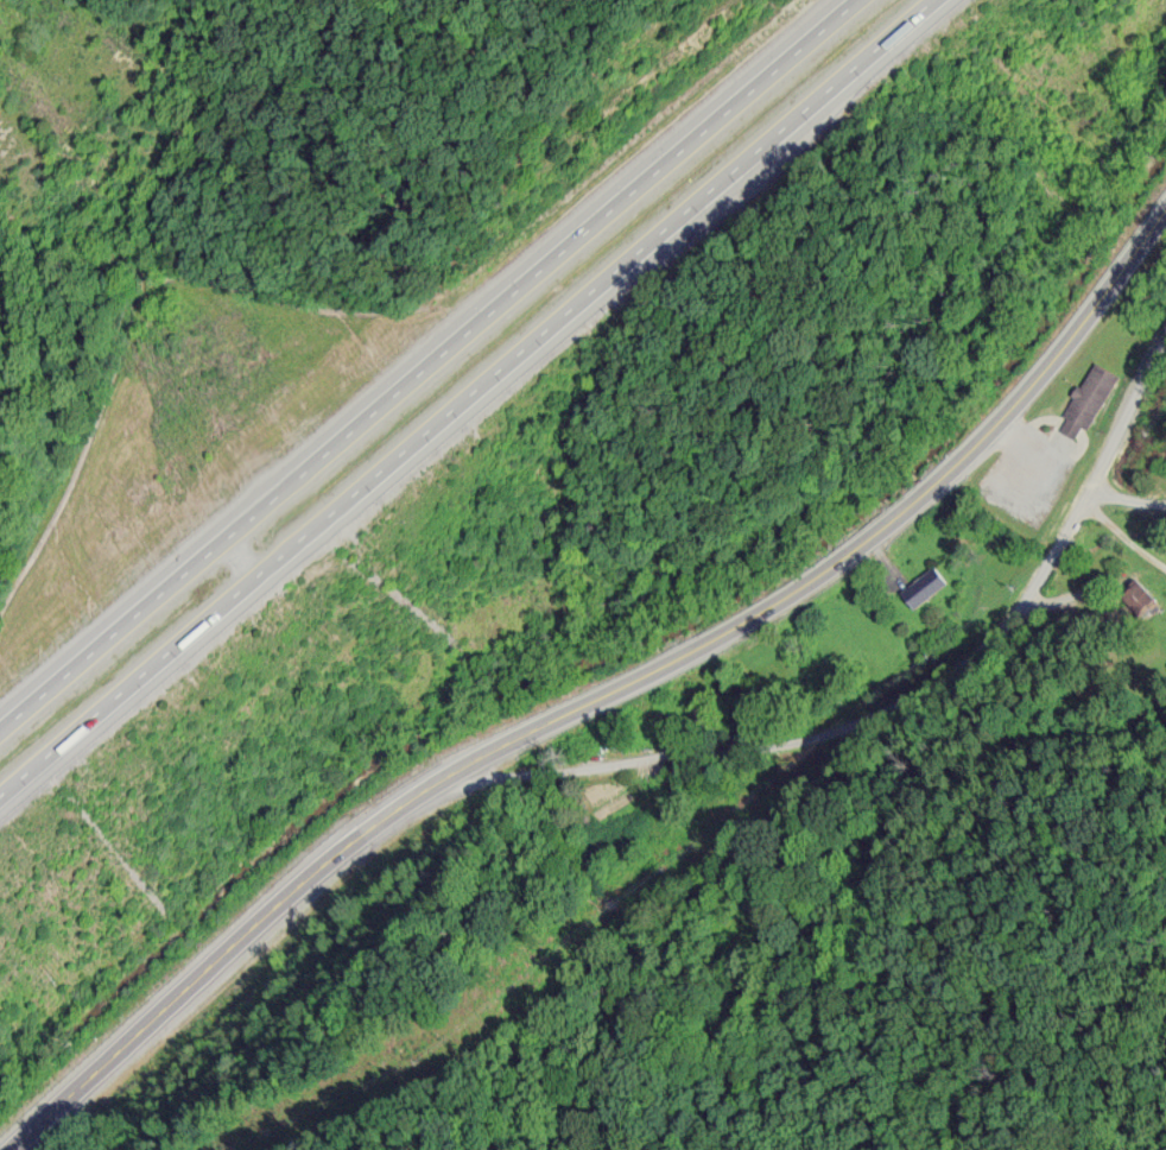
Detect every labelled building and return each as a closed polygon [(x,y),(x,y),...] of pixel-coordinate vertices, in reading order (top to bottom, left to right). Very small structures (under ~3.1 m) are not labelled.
[(1118,375),(1096,362),(1055,426),(1077,440),(1118,375)] [(899,590),(912,607),(945,581),(932,564),(899,590)]
